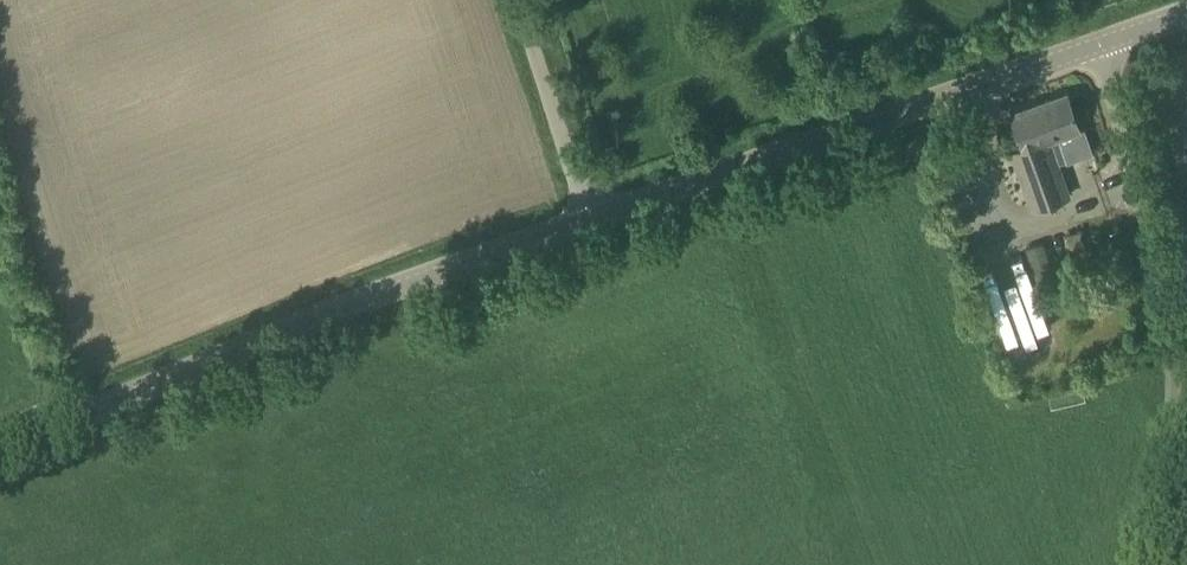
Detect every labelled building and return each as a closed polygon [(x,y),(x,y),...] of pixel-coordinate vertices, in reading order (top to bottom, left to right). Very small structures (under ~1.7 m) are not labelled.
[(1031,207),(1068,193),(1048,139),(1079,127),(1066,91),(1010,112),(1023,147),(1010,151),(1031,207)] [(946,163),(966,156),(962,144),(942,151),(946,163)] [(1029,246),(1037,272),(1055,266),(1047,239),(1029,246)]
